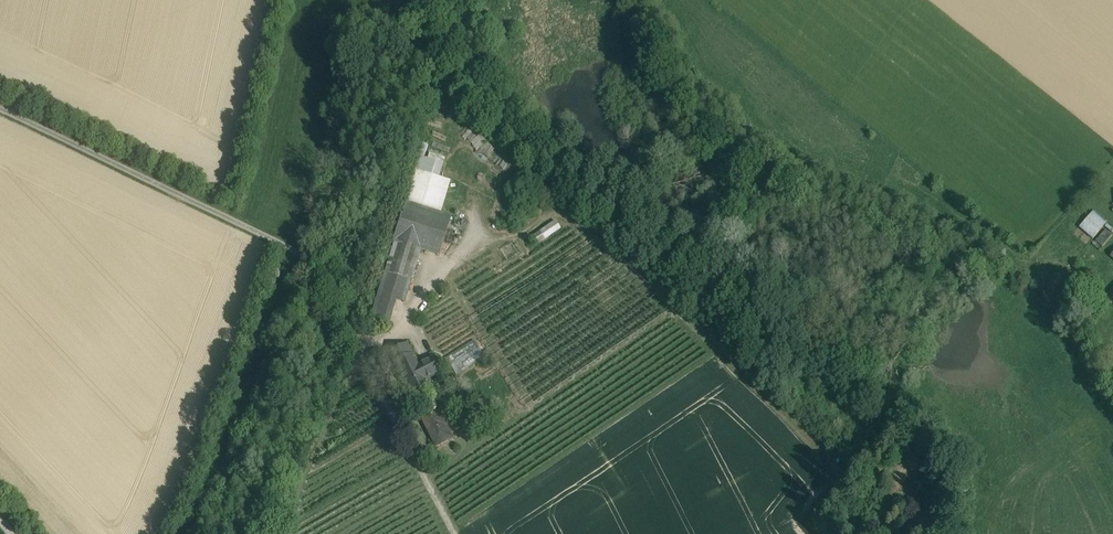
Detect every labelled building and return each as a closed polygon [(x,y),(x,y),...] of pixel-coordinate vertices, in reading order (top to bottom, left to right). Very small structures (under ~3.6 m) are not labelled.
[(443,164),(419,157),(415,172),(439,179),(443,164)] [(439,179),(415,172),(405,204),(408,204),(408,206),(440,215),(450,183),(439,179)] [(440,215),(408,206),(396,243),(422,251),(439,256),(451,219),(440,215)] [(1097,214),(1082,230),(1094,241),(1108,224),(1097,214)] [(535,241),(560,232),(557,222),(531,232),(535,241)] [(1096,242),(1103,248),(1112,237),(1106,231),(1096,242)] [(422,251),(396,243),(386,275),(412,283),(422,251)] [(386,275),(372,321),(389,327),(397,301),(405,304),(412,283),(386,275)] [(474,341),(446,358),(457,376),(485,359),(474,341)] [(408,346),(391,355),(396,365),(413,356),(408,346)] [(413,356),(396,365),(411,394),(419,390),(428,386),(428,385),(426,380),(419,368),(413,356)] [(433,361),(419,368),(426,380),(440,373),(433,361)] [(448,406),(423,419),(437,446),(452,439),(445,424),(455,419),(448,406)]
